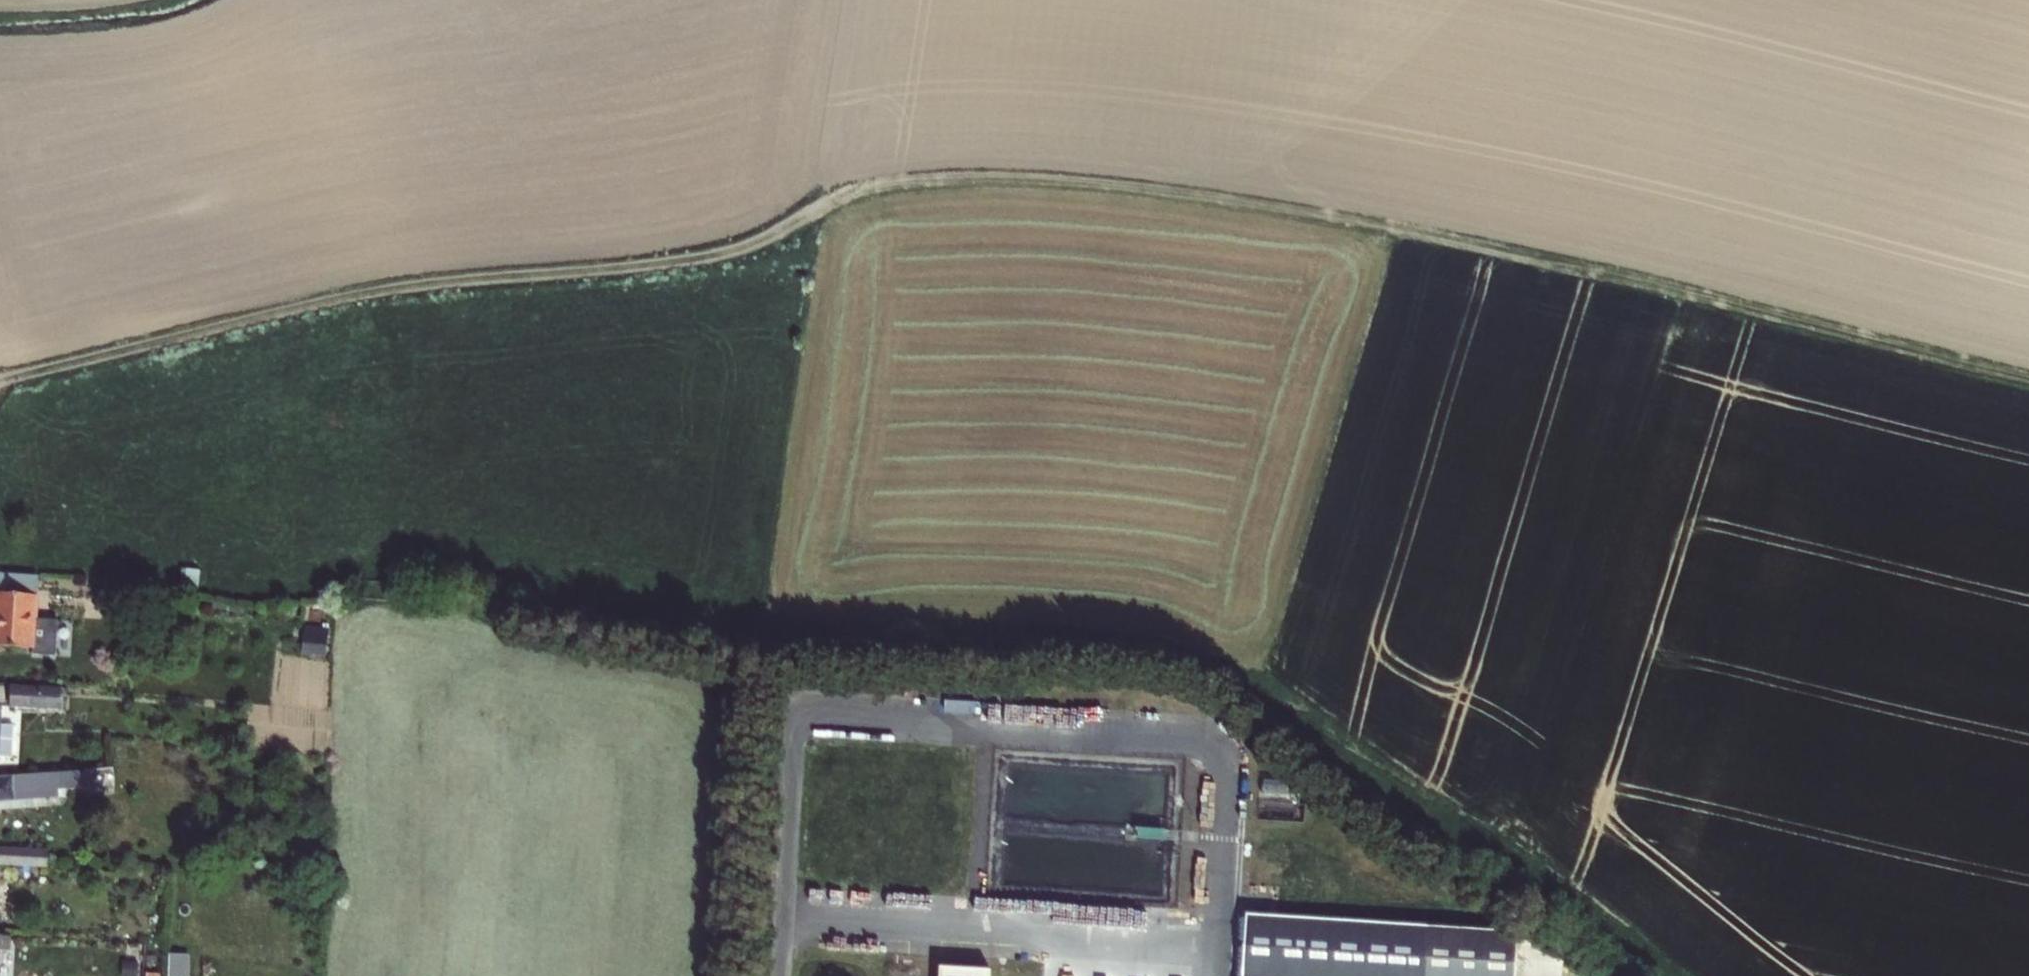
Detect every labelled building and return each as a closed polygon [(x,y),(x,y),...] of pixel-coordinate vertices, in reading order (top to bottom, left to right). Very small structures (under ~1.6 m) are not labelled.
[(0,572),(0,598),(35,599),(36,573),(0,572)] [(54,652),(54,622),(34,622),(35,599),(0,598),(0,651),(54,652)] [(309,625),(308,652),(333,652),(334,626),(309,625)] [(62,676),(7,672),(5,698),(60,702),(62,676)] [(87,756),(0,763),(0,802),(16,798),(14,775),(91,768),(87,756)] [(56,835),(2,835),(2,852),(56,852),(56,835)] [(1238,904),(1233,975),(1506,975),(1509,922),(1238,904)]
